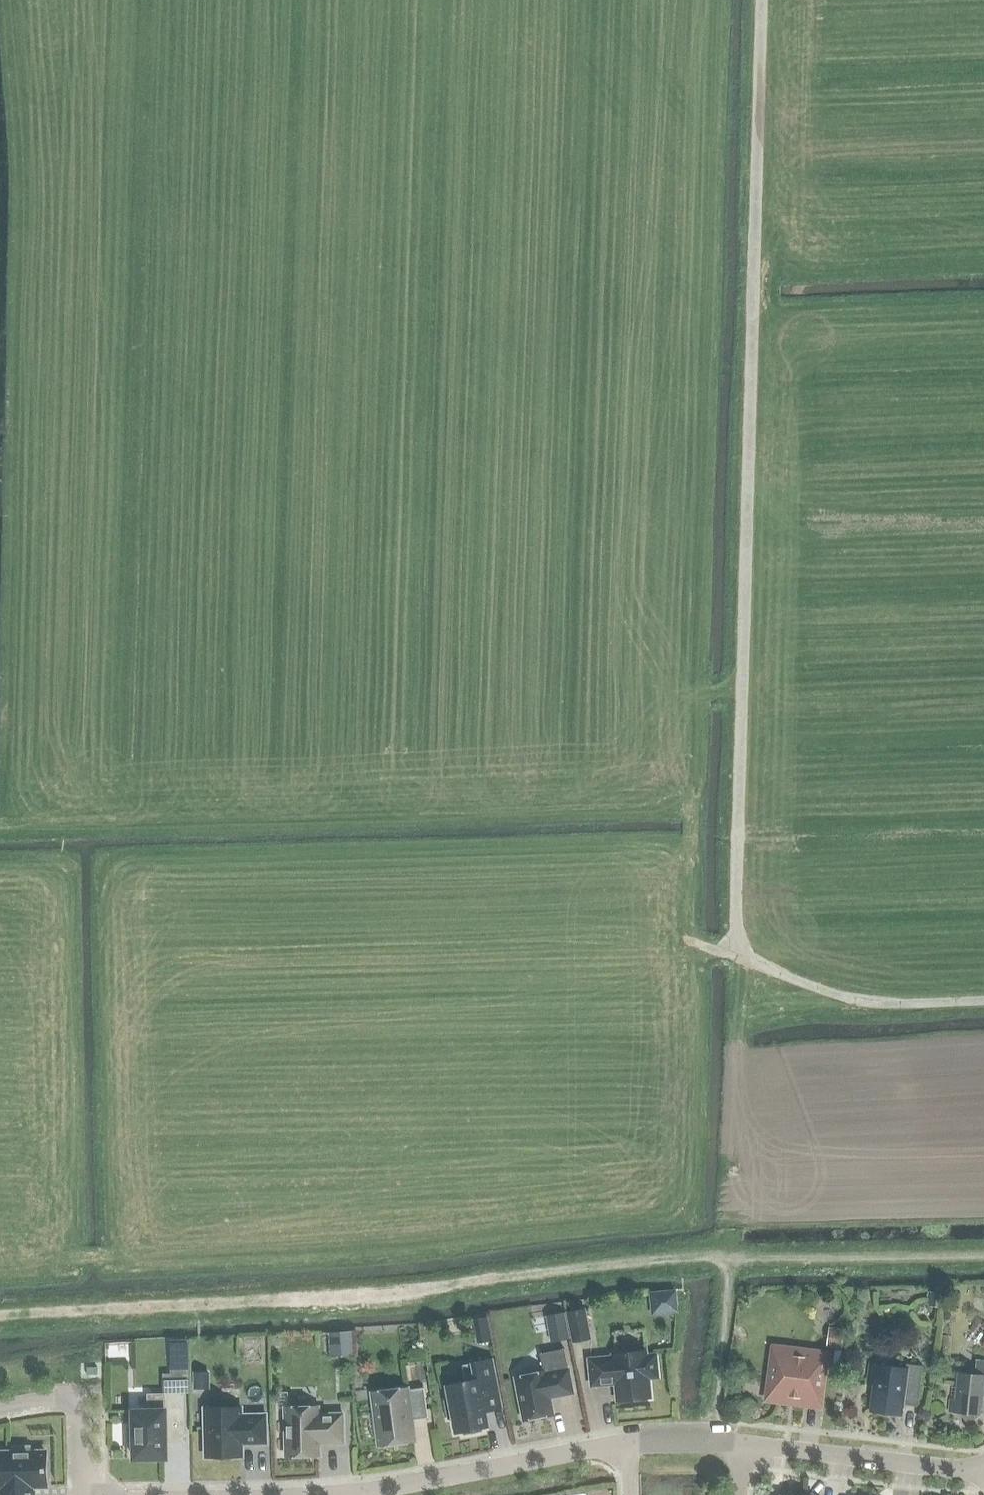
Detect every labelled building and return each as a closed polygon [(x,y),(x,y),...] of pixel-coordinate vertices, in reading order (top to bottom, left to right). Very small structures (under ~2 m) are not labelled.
[(944,1292),(929,1291),(927,1306),(942,1308),(944,1292)] [(567,1312),(573,1342),(591,1338),(585,1309),(567,1312)] [(570,1339),(564,1312),(555,1313),(561,1341),(570,1339)] [(477,1344),(492,1341),(487,1315),(472,1318),(477,1344)] [(843,1328),(828,1326),(826,1347),(841,1349),(843,1328)] [(342,1355),(353,1355),(351,1331),(340,1331),(342,1355)] [(543,1372),(515,1377),(523,1419),(553,1413),(550,1397),(573,1393),(564,1348),(539,1353),(543,1372)] [(770,1386),(776,1394),(802,1397),(801,1402),(818,1404),(824,1355),(782,1349),(781,1354),(773,1361),(770,1386)] [(613,1354),(614,1357),(590,1360),(592,1384),(616,1382),(618,1400),(649,1397),(647,1376),(656,1375),(654,1356),(645,1357),(644,1351),(613,1354)] [(170,1354),(170,1375),(189,1375),(189,1354),(170,1354)] [(465,1381),(447,1385),(450,1400),(445,1401),(448,1418),(453,1417),(456,1432),(463,1430),(464,1434),(481,1430),(480,1427),(487,1426),(484,1410),(500,1407),(491,1359),(462,1365),(465,1381)] [(976,1359),(974,1375),(958,1373),(956,1387),(951,1386),(948,1410),(959,1411),(968,1423),(982,1411),(980,1409),(983,1388),(983,1360),(976,1359)] [(905,1368),(869,1363),(867,1382),(874,1383),(871,1411),(900,1414),(902,1404),(917,1406),(922,1365),(906,1363),(905,1368)] [(196,1388),(208,1388),(208,1371),(196,1372),(196,1388)] [(380,1445),(414,1441),(411,1419),(428,1417),(424,1387),(407,1389),(406,1387),(373,1392),(380,1445)] [(133,1410),(134,1458),(166,1458),(165,1443),(185,1442),(184,1392),(151,1393),(152,1410),(133,1410)] [(240,1414),(240,1406),(206,1407),(207,1457),(241,1456),(240,1441),(249,1441),(249,1443),(267,1443),(266,1414),(240,1414)] [(343,1442),(343,1413),(317,1413),(317,1406),(286,1406),(287,1456),(318,1455),(317,1440),(326,1440),(326,1443),(343,1442)] [(32,1487),(46,1487),(45,1451),(29,1451),(29,1446),(13,1446),(13,1451),(0,1452),(0,1488),(1,1488),(1,1494),(32,1494),(32,1487)]
